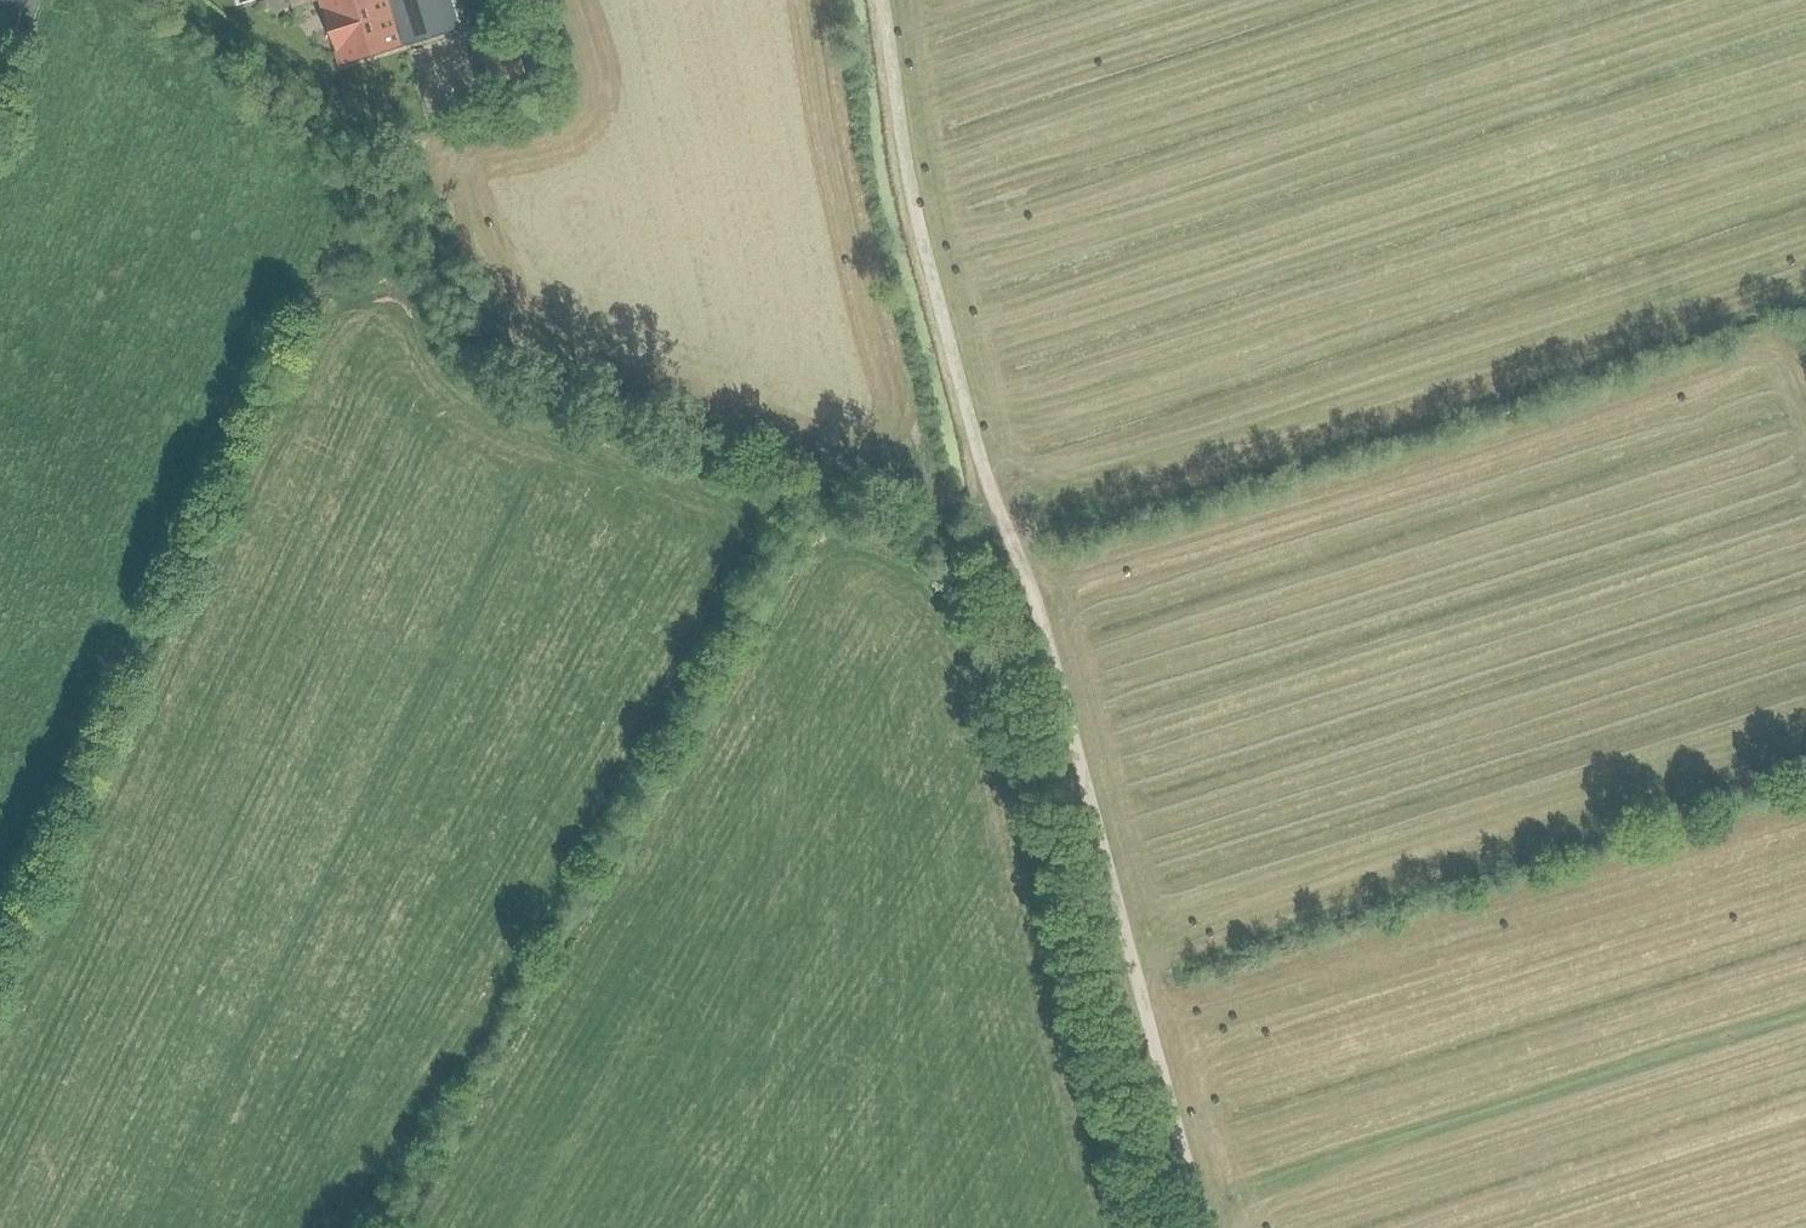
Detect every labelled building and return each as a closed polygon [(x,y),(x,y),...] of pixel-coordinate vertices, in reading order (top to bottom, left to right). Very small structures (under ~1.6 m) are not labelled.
[(341,63),(457,28),(448,0),(322,0),(341,63)] [(517,48),(484,58),(491,84),(525,74),(517,48)]
